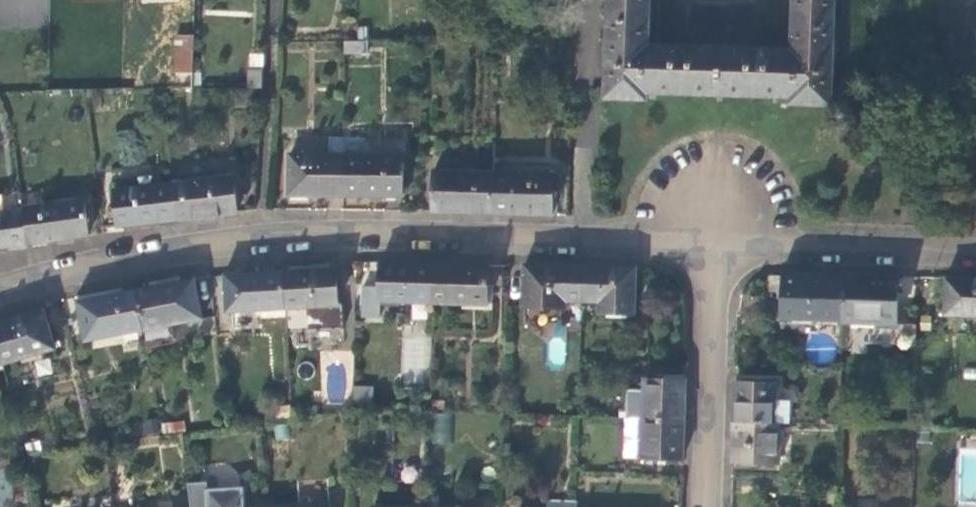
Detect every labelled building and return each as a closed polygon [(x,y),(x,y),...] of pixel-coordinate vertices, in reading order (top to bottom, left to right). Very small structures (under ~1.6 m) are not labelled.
[(793,101),(835,103),(837,0),(796,0),(794,45),(768,45),(768,48),(753,48),(753,44),(724,43),(694,42),(694,47),(679,47),(679,42),(653,41),(655,0),(613,0),(610,96),(652,97),(652,89),(793,94),(793,101)] [(194,68),(196,32),(176,32),(176,68),(194,68)] [(342,41),(343,54),(365,53),(364,40),(342,41)] [(260,51),(258,67),(269,68),(270,52),(260,51)] [(255,66),(253,85),(268,85),(269,68),(258,67),(255,66)] [(316,193),(347,194),(348,135),(334,135),(334,152),(294,151),(293,192),(316,193)] [(363,135),(348,135),(347,194),(378,194),(407,195),(408,154),(363,153),(363,135)] [(438,168),(436,212),(466,212),(495,213),(497,171),(498,140),(482,140),(481,170),(438,168)] [(557,173),(497,171),(495,213),(527,214),(556,215),(557,173)] [(234,172),(175,178),(175,181),(178,217),(205,214),(238,210),(234,172)] [(146,220),(178,217),(175,181),(117,187),(120,223),(146,220)] [(28,243),(24,209),(5,211),(3,193),(0,193),(0,247),(28,243)] [(84,200),(24,207),(24,209),(28,243),(56,240),(88,236),(84,200)] [(432,304),(433,264),(379,262),(378,289),(364,288),(363,319),(379,319),(380,303),(432,304)] [(486,306),(487,265),(458,264),(433,264),(432,304),(486,306)] [(565,300),(583,301),(584,266),(552,265),(525,264),(524,305),(527,306),(563,307),(565,307),(565,300)] [(634,314),(635,268),(609,267),(584,266),(583,301),(600,301),(599,313),(634,314)] [(310,271),(284,272),(286,311),(315,309),(315,324),(338,323),(335,269),(310,271)] [(811,318),(845,319),(846,273),(812,272),(786,271),(786,275),(771,274),(770,289),(785,289),(784,316),(789,316),(788,328),(810,329),(811,318)] [(229,315),(286,311),(284,272),(251,274),(227,275),(229,315)] [(899,321),(901,275),(874,274),(846,273),(845,319),(899,321)] [(164,283),(135,289),(143,329),(201,318),(193,277),(164,283)] [(975,313),(975,277),(973,277),(950,277),(948,312),(975,313)] [(85,340),(143,329),(135,289),(106,295),(76,301),(85,340)] [(562,322),(563,307),(527,306),(527,321),(562,322)] [(0,321),(0,357),(2,364),(55,347),(43,308),(17,316),(0,321)] [(626,386),(625,417),(685,418),(686,395),(687,377),(645,376),(644,387),(626,386)] [(778,378),(738,376),(738,397),(737,418),(783,420),(789,420),(789,402),(777,401),(778,378)] [(449,443),(452,415),(435,413),(432,442),(449,443)] [(624,456),(684,458),(684,438),(685,418),(625,417),(624,456)] [(781,460),(783,420),(737,418),(736,439),(735,459),(781,460)] [(244,487),(208,489),(208,482),(190,483),(192,506),(245,506),(244,487)] [(578,500),(549,499),(549,506),(578,506),(578,500)]
